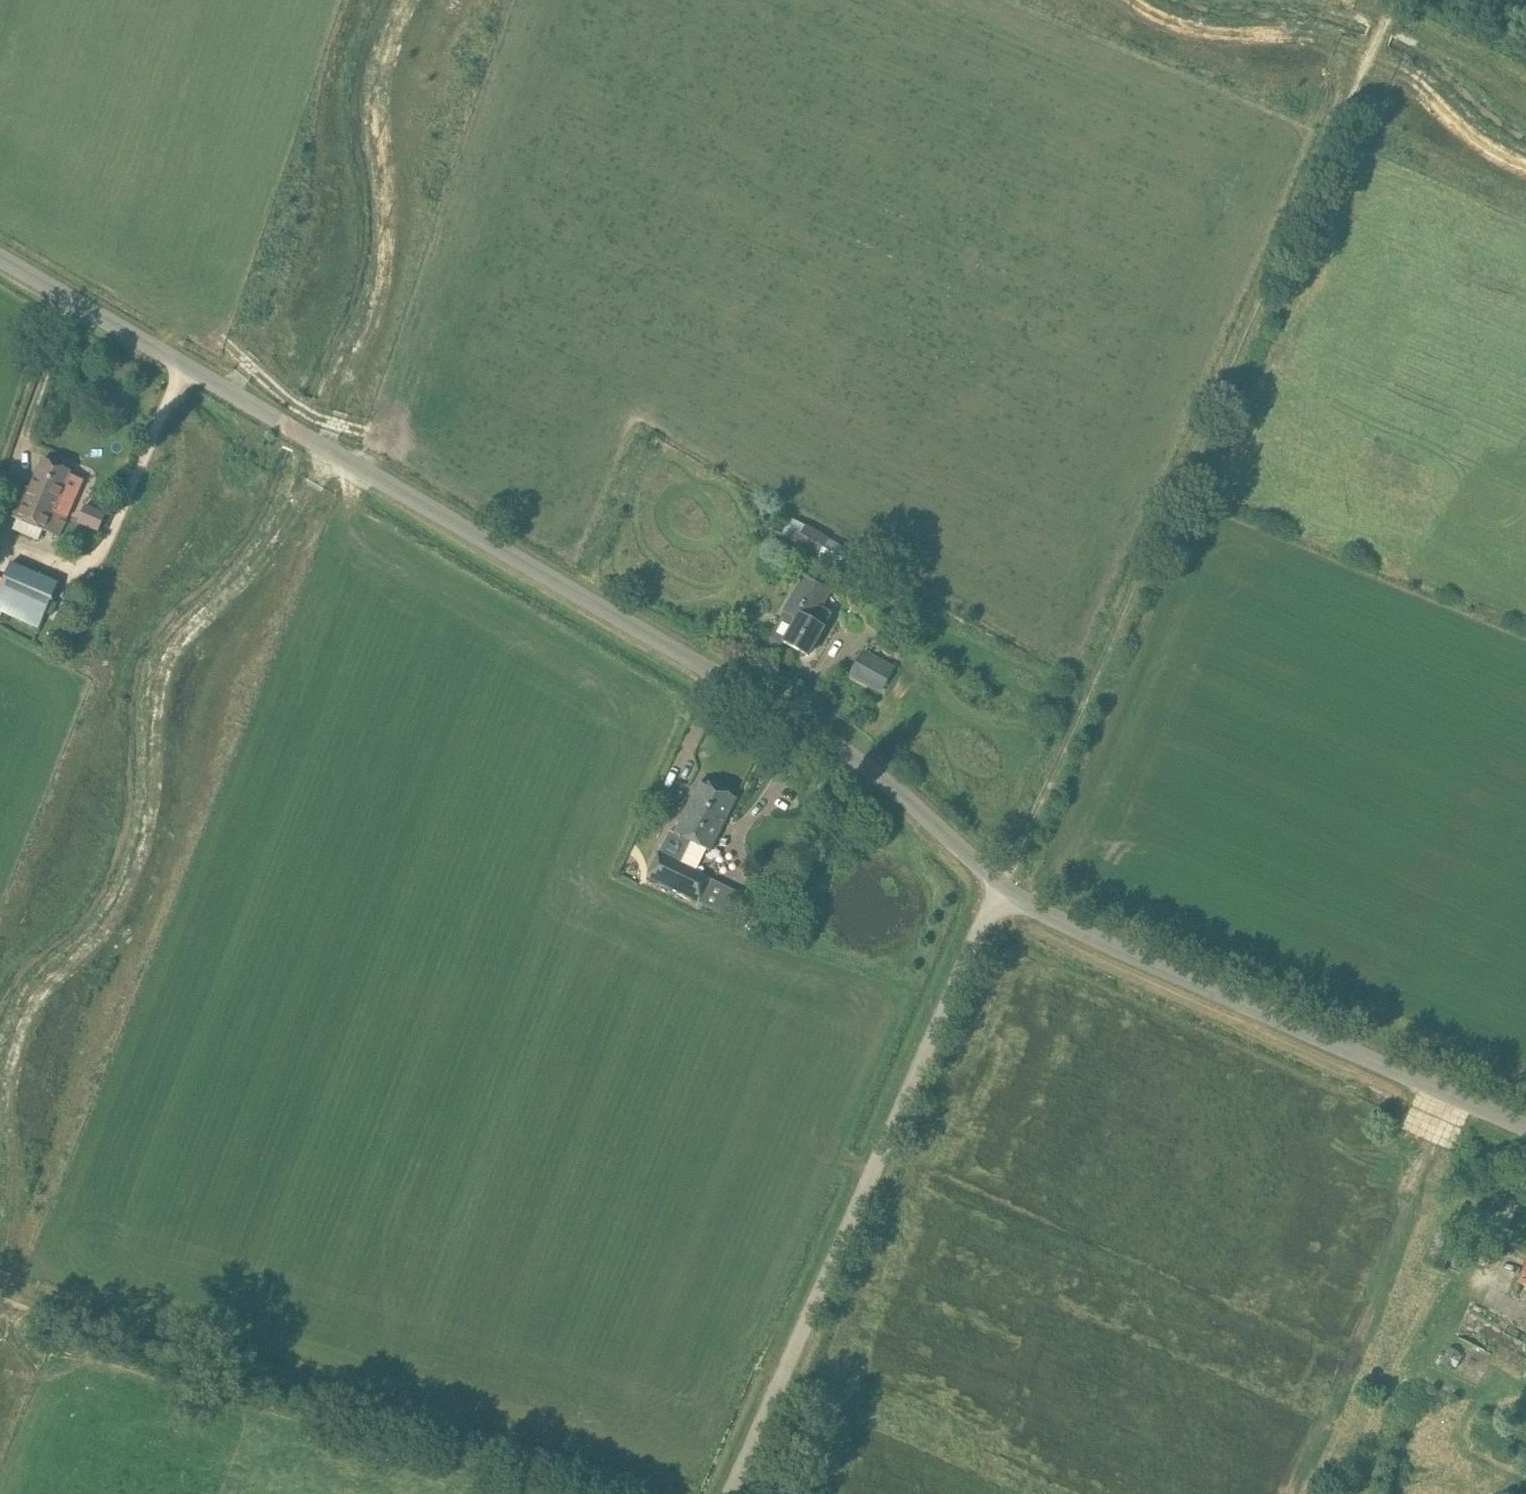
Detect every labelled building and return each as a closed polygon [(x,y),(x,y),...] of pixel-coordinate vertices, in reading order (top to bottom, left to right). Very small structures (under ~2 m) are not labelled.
[(21,482),(15,495),(67,517),(71,507),(57,501),(70,470),(41,457),(29,486),(21,482)] [(15,495),(7,515),(16,519),(42,529),(59,536),(67,517),(15,495)] [(85,504),(77,521),(98,530),(105,513),(85,504)] [(792,518),(782,536),(838,567),(848,549),(792,518)] [(0,588),(0,611),(39,629),(46,613),(51,616),(56,604),(51,602),(60,583),(11,562),(0,588)] [(786,611),(770,639),(782,645),(784,641),(808,656),(824,626),(823,625),(830,613),(821,608),(830,591),(803,576),(786,611)] [(864,650),(849,676),(881,694),(896,668),(864,650)] [(674,834),(693,842),(710,809),(719,813),(722,809),(729,813),(736,798),(700,780),(674,834)] [(693,842),(683,864),(687,866),(694,869),(698,871),(708,849),(710,850),(729,813),(722,809),(719,813),(710,809),(693,842)] [(645,874),(675,890),(687,866),(683,864),(657,851),(645,874)] [(687,866),(675,890),(698,902),(720,913),(719,916),(731,923),(745,896),(731,889),(725,900),(705,890),(711,878),(687,866)] [(1476,1222),(1469,1218),(1465,1226),(1472,1230),(1476,1222)]
